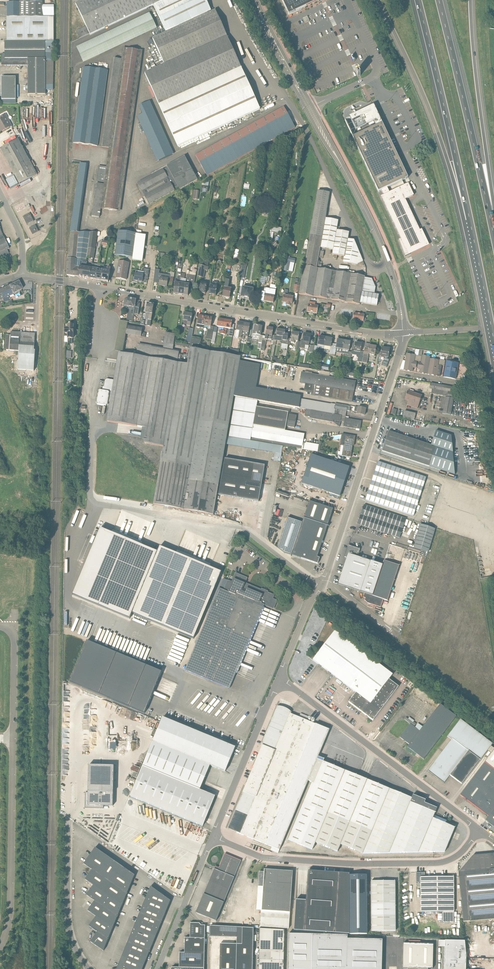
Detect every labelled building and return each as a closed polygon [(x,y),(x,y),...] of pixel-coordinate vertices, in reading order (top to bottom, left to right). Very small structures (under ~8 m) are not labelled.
[(90,35),(153,5),(166,33),(165,33),(165,34),(152,40),(164,64),(145,73),(178,146),(260,109),(227,36),(217,15),(215,10),(212,12),(206,0),(83,0),(76,4),(90,35)] [(289,15),(319,0),(282,0),(289,15)] [(7,17),(19,16),(19,2),(7,2),(7,17)] [(30,2),(19,2),(19,16),(30,16),(30,17),(30,2)] [(43,6),(43,2),(30,2),(30,17),(43,17),(43,6)] [(82,60),(158,30),(151,14),(76,45),(82,60)] [(5,41),(45,41),(53,40),(53,17),(43,17),(30,17),(30,16),(19,16),(7,17),(6,17),(6,41),(5,41)] [(80,38),(89,34),(86,26),(76,31),(80,38)] [(28,94),(45,94),(45,41),(5,41),(5,53),(1,54),(1,58),(1,63),(2,65),(5,65),(28,66),(28,94)] [(109,147),(106,167),(99,166),(96,181),(104,183),(100,209),(104,209),(117,211),(120,212),(143,50),(139,50),(126,49),(126,48),(123,48),(122,59),(109,147)] [(98,146),(108,70),(83,67),(73,142),(98,146)] [(16,77),(2,77),(2,100),(16,100),(16,77)] [(356,129),(373,120),(379,117),(376,110),(373,103),(349,115),(356,129)] [(284,107),(264,118),(196,155),(207,176),(295,127),(284,107)] [(12,126),(6,114),(0,117),(0,119),(0,120),(0,129),(2,128),(3,130),(12,126)] [(407,177),(407,176),(402,167),(397,156),(387,134),(382,123),(380,124),(376,126),(366,130),(353,137),(361,155),(369,171),(370,173),(378,192),(381,190),(402,180),(406,179),(405,178),(407,177)] [(14,175),(32,166),(18,139),(0,148),(14,175)] [(180,189),(197,180),(185,156),(167,166),(168,167),(163,169),(137,183),(149,205),(175,191),(174,190),(179,187),(180,189)] [(18,184),(14,176),(6,180),(10,188),(18,184)] [(405,256),(410,254),(409,250),(411,249),(425,242),(425,243),(426,242),(425,242),(423,237),(423,236),(422,236),(420,231),(422,230),(422,229),(420,230),(417,225),(417,224),(414,219),(411,213),(412,213),(411,213),(409,207),(406,201),(405,199),(407,198),(413,195),(408,184),(405,185),(402,180),(381,190),(384,195),(381,196),(387,210),(390,216),(390,217),(393,222),(392,222),(393,222),(395,227),(395,228),(396,228),(398,233),(398,234),(401,239),(399,240),(405,256)] [(360,304),(360,302),(365,277),(365,276),(317,268),(321,247),(334,250),(333,255),(345,257),(344,263),(356,265),(363,261),(354,240),(348,239),(349,232),(337,230),(338,220),(326,218),(330,192),(317,190),(304,266),(303,266),(301,280),(299,294),(360,304)] [(27,224),(33,221),(29,213),(23,216),(27,224)] [(33,234),(38,231),(35,225),(30,228),(33,234)] [(274,226),(269,225),(266,240),(268,241),(271,241),(274,226)] [(133,258),(136,234),(136,233),(118,231),(115,255),(133,258)] [(86,263),(86,262),(87,258),(93,259),(95,249),(96,242),(97,232),(90,232),(79,232),(70,232),(68,258),(67,258),(67,270),(67,274),(68,275),(78,277),(80,266),(81,262),(86,263)] [(9,253),(7,250),(9,249),(2,234),(0,235),(0,257),(9,253)] [(146,235),(136,234),(133,258),(132,260),(142,262),(146,235)] [(271,241),(268,241),(267,246),(266,247),(270,252),(277,244),(274,242),(273,243),(272,242),(271,241)] [(299,259),(287,256),(285,264),(289,265),(290,260),(299,262),(299,259)] [(208,267),(203,266),(204,260),(201,259),(198,276),(204,278),(205,270),(208,271),(208,267)] [(116,278),(126,280),(129,263),(119,261),(116,278)] [(80,266),(78,277),(90,279),(92,268),(86,267),(86,262),(86,263),(81,262),(80,266)] [(98,264),(92,263),(92,268),(90,279),(95,280),(97,269),(98,270),(98,264)] [(103,270),(104,265),(98,264),(98,270),(97,269),(95,280),(101,281),(103,270)] [(107,270),(103,270),(101,281),(108,282),(110,268),(107,267),(107,270)] [(136,270),(134,277),(133,277),(132,282),(138,283),(138,282),(142,282),(144,271),(136,270)] [(167,284),(172,285),(173,277),(174,277),(174,272),(170,272),(170,275),(170,277),(170,279),(168,279),(168,278),(161,277),(161,278),(158,278),(157,283),(159,283),(159,285),(166,286),(167,284)] [(188,296),(190,284),(189,284),(189,283),(194,284),(195,275),(187,274),(186,279),(184,295),(188,296)] [(372,279),(365,277),(360,302),(377,305),(379,295),(373,294),(374,287),(372,279)] [(186,279),(180,278),(178,294),(184,295),(186,279)] [(200,283),(198,292),(205,294),(207,284),(206,284),(207,282),(201,280),(200,283)] [(223,297),(230,298),(231,288),(228,288),(229,280),(226,280),(225,283),(223,297)] [(0,290),(0,299),(9,297),(14,295),(13,294),(21,290),(22,288),(18,281),(9,286),(5,288),(0,290)] [(215,296),(217,286),(214,286),(215,281),(213,281),(212,285),(211,285),(209,295),(215,296)] [(241,297),(251,299),(253,289),(254,287),(247,286),(246,287),(242,287),(241,297)] [(275,293),(274,292),(267,291),(267,292),(264,291),(263,301),(273,303),(275,295),(275,293)] [(284,295),(283,302),(286,303),(286,305),(290,305),(291,304),(292,304),(293,296),(291,296),(291,295),(288,294),(288,296),(284,295)] [(141,304),(139,303),(139,301),(127,298),(125,300),(123,308),(134,310),(134,314),(139,314),(141,304)] [(315,305),(315,302),(309,301),(307,312),(317,313),(318,306),(315,305)] [(147,303),(145,313),(149,314),(147,326),(150,326),(152,314),(154,304),(147,303)] [(182,323),(187,324),(187,325),(190,326),(192,314),(184,313),(183,320),(182,323)] [(202,315),(199,314),(197,324),(196,327),(203,328),(204,325),(206,316),(201,316),(202,315)] [(206,316),(204,325),(208,326),(206,340),(211,340),(212,341),(213,332),(214,327),(211,326),(212,318),(206,316)] [(217,326),(224,328),(225,320),(218,319),(217,326)] [(232,321),(225,320),(224,328),(231,329),(231,324),(232,321)] [(242,336),(244,323),(238,322),(236,331),(236,334),(235,337),(238,338),(241,339),(242,336)] [(244,323),(242,336),(248,337),(248,333),(250,324),(244,323)] [(73,333),(73,332),(73,330),(73,328),(73,325),(68,325),(68,328),(65,328),(65,333),(68,333),(68,338),(73,338),(73,333)] [(261,326),(255,325),(254,331),(253,331),(252,335),(253,335),(252,338),(259,339),(258,343),(261,344),(262,338),(260,338),(260,336),(262,327),(261,327),(261,326)] [(143,328),(127,326),(126,334),(145,337),(146,333),(142,333),(143,328)] [(272,336),(273,328),(267,327),(264,340),(267,340),(268,338),(271,339),(272,336)] [(285,334),(286,331),(277,329),(276,335),(283,337),(281,344),(288,345),(289,339),(287,338),(288,334),(285,334)] [(35,350),(34,350),(35,333),(10,331),(10,339),(6,339),(5,350),(19,351),(18,369),(34,370),(35,350)] [(294,341),(298,341),(300,333),(292,332),(291,342),(294,342),(294,341)] [(166,334),(164,343),(174,345),(175,335),(166,334)] [(309,343),(311,335),(304,334),(303,341),(300,340),(300,342),(299,348),(304,349),(305,345),(309,345),(309,343)] [(317,346),(315,346),(313,353),(313,354),(313,356),(313,358),(315,358),(317,350),(318,350),(319,348),(324,349),(324,346),(326,336),(323,336),(323,337),(319,336),(318,345),(317,345),(317,346)] [(324,346),(331,347),(331,343),(332,339),(328,338),(328,337),(326,336),(324,346)] [(192,338),(190,349),(200,350),(201,339),(192,338)] [(337,339),(336,348),(342,349),(344,340),(342,339),(341,340),(337,339)] [(362,363),(365,349),(364,349),(363,358),(359,357),(360,352),(362,344),(355,343),(354,351),(352,350),(351,352),(351,354),(356,355),(356,356),(357,357),(358,358),(357,362),(362,362),(362,363)] [(368,349),(365,349),(362,363),(367,363),(369,354),(375,355),(376,347),(369,345),(368,349)] [(381,365),(387,367),(389,359),(388,359),(388,357),(390,349),(382,348),(381,356),(384,357),(384,358),(381,365)] [(241,357),(238,357),(229,355),(200,350),(190,349),(187,365),(177,363),(143,357),(122,354),(119,353),(118,359),(117,362),(117,363),(114,380),(114,381),(107,379),(105,381),(103,391),(100,391),(98,392),(96,403),(97,405),(106,406),(108,405),(108,403),(110,404),(107,422),(146,429),(144,443),(163,447),(160,468),(153,505),(162,507),(169,508),(213,515),(217,495),(223,458),(226,444),(227,437),(234,396),(240,361),(241,357)] [(404,370),(415,372),(417,362),(414,362),(415,354),(406,353),(405,364),(404,370)] [(417,362),(416,372),(427,375),(430,357),(423,355),(421,363),(417,362)] [(430,358),(427,375),(436,376),(437,376),(438,365),(439,360),(430,358)] [(240,361),(234,396),(299,408),(300,399),(301,396),(256,388),(260,365),(240,361)] [(446,361),(443,377),(455,379),(458,363),(446,361)] [(299,382),(305,383),(304,391),(312,392),(311,394),(352,401),(356,381),(312,373),(312,372),(305,371),(305,372),(301,372),(299,382)] [(451,415),(454,398),(456,387),(430,383),(429,388),(433,389),(432,393),(447,396),(447,397),(446,397),(443,414),(451,415)] [(408,400),(407,405),(418,408),(422,396),(407,391),(405,399),(408,400)] [(296,415),(256,408),(257,401),(235,397),(228,437),(251,441),(251,440),(257,441),(302,449),(317,451),(318,444),(307,442),(306,443),(303,442),(304,434),(294,432),(285,430),(286,426),(294,428),(296,415)] [(299,408),(306,409),(345,416),(346,416),(347,410),(349,411),(350,406),(335,403),(335,404),(331,404),(300,399),(299,408)] [(364,415),(366,409),(354,407),(353,413),(364,415)] [(345,416),(306,409),(304,416),(309,417),(309,418),(333,422),(339,426),(340,421),(344,422),(345,416)] [(403,418),(414,420),(415,414),(405,411),(403,418)] [(345,416),(344,422),(343,425),(360,428),(361,421),(348,419),(349,417),(346,416),(345,416)] [(430,466),(436,447),(388,431),(382,451),(430,466)] [(355,436),(342,434),(340,444),(340,445),(343,446),(342,456),(351,457),(352,454),(350,453),(350,451),(351,446),(352,444),(354,444),(355,436)] [(226,444),(255,449),(256,442),(251,441),(227,437),(226,444)] [(311,454),(306,469),(301,483),(340,496),(350,467),(311,454)] [(262,483),(265,465),(225,459),(222,476),(262,483)] [(378,462),(366,500),(414,516),(426,477),(378,462)] [(222,476),(219,495),(258,502),(262,483),(222,476)] [(328,526),(333,509),(309,501),(304,518),(303,517),(303,518),(304,518),(292,555),(318,564),(319,561),(320,558),(317,557),(328,526),(329,526),(328,526)] [(364,505),(361,514),(358,524),(400,538),(403,529),(406,519),(364,505)] [(428,551),(436,528),(422,523),(414,546),(428,551)] [(142,545),(111,533),(100,528),(73,595),(129,619),(131,614),(157,552),(149,549),(142,545)] [(347,557),(344,565),(379,576),(382,565),(357,557),(360,549),(349,545),(345,557),(347,557)] [(193,640),(221,573),(159,547),(157,552),(131,614),(193,640)] [(381,607),(383,599),(388,601),(399,566),(384,561),(383,565),(382,565),(379,576),(372,595),(365,593),(363,597),(365,598),(365,600),(368,603),(381,607)] [(379,576),(344,565),(338,584),(365,593),(372,595),(379,576)] [(185,670),(230,689),(265,605),(273,609),(277,601),(272,599),(274,595),(250,586),(250,587),(244,585),(247,579),(236,574),(231,583),(227,582),(223,590),(219,588),(185,670)] [(223,578),(219,588),(223,590),(228,580),(223,578)] [(313,660),(332,674),(356,692),(349,702),(373,720),(399,686),(389,679),(393,674),(335,631),(313,660)] [(144,713),(162,671),(88,640),(71,682),(144,713)] [(420,731),(410,724),(400,737),(410,744),(408,747),(424,759),(456,716),(440,704),(420,731)] [(243,792),(244,792),(255,797),(240,834),(279,850),(329,729),(290,713),(286,723),(273,717),(261,745),(262,745),(260,751),(259,752),(259,753),(254,766),(251,768),(251,771),(246,784),(245,784),(245,785),(243,792)] [(163,717),(143,766),(131,796),(203,826),(215,796),(200,790),(210,765),(225,771),(235,747),(163,717)] [(480,760),(493,744),(461,719),(448,735),(452,739),(428,770),(444,783),(450,775),(462,784),(480,760)] [(389,789),(358,776),(317,759),(308,781),(312,782),(288,840),(312,850),(315,842),(337,851),(340,844),(363,853),(389,789)] [(485,762),(460,795),(489,816),(493,809),(493,770),(485,762)] [(86,792),(85,807),(104,808),(104,806),(114,806),(115,765),(89,764),(88,792),(86,792)] [(455,827),(432,818),(435,812),(434,812),(431,811),(433,806),(422,802),(423,799),(413,795),(412,798),(389,789),(363,853),(445,852),(455,827)] [(93,885),(91,889),(89,891),(86,895),(95,901),(91,907),(90,907),(88,910),(96,916),(92,922),(89,926),(97,932),(93,938),(90,942),(104,951),(109,936),(111,932),(113,929),(114,925),(116,921),(117,917),(119,914),(120,910),(122,906),(124,902),(123,902),(125,898),(127,895),(128,893),(127,893),(129,889),(135,875),(132,873),(125,868),(124,869),(114,863),(115,861),(112,860),(113,859),(111,859),(110,860),(106,857),(107,856),(95,847),(95,848),(96,849),(93,853),(92,852),(90,855),(84,864),(92,870),(90,873),(88,876),(85,879),(93,885)] [(225,854),(218,870),(214,869),(196,913),(216,921),(241,860),(225,854)] [(263,889),(261,910),(260,927),(289,929),(290,912),(293,871),(264,869),(264,872),(259,872),(258,886),(261,887),(261,889),(263,889)] [(459,877),(463,922),(493,919),(493,869),(465,871),(466,876),(459,877)] [(329,872),(308,870),(304,931),(325,932),(329,872)] [(325,932),(350,934),(349,875),(349,873),(329,872),(325,932)] [(454,922),(454,912),(454,877),(425,877),(425,872),(416,872),(416,884),(420,884),(421,912),(442,912),(442,922),(454,922)] [(366,875),(349,875),(350,934),(367,934),(366,875)] [(395,881),(371,881),(371,931),(395,931),(395,881)] [(153,944),(153,943),(158,930),(159,929),(160,926),(164,916),(165,914),(166,912),(169,904),(170,901),(165,897),(156,890),(151,886),(149,889),(148,892),(147,895),(143,905),(142,906),(142,907),(138,917),(137,920),(137,919),(137,920),(136,921),(135,924),(132,931),(131,934),(130,936),(129,938),(126,946),(125,948),(124,950),(123,953),(119,963),(118,964),(119,964),(117,967),(117,968),(142,968),(146,959),(147,959),(147,957),(148,955),(152,945),(153,945),(153,944)] [(201,925),(199,923),(190,923),(190,938),(205,938),(205,925),(201,925)] [(237,927),(210,925),(210,937),(237,937),(237,927)] [(219,968),(252,968),(253,928),(242,928),(242,944),(220,944),(219,968)] [(259,929),(260,929),(259,951),(270,951),(284,952),(284,953),(284,929),(259,929)] [(312,934),(289,934),(288,968),(382,968),(382,940),(347,939),(348,935),(312,934)] [(185,938),(184,953),(204,953),(205,938),(190,938),(185,938)] [(466,956),(464,941),(445,940),(445,947),(444,968),(466,968),(466,956)] [(428,968),(433,968),(433,944),(403,943),(403,968),(407,968),(428,968)] [(270,951),(270,960),(284,960),(284,953),(284,952),(270,951)] [(204,953),(184,953),(179,952),(179,967),(204,968),(204,953)] [(284,960),(270,960),(259,960),(259,968),(283,968),(284,960)]
